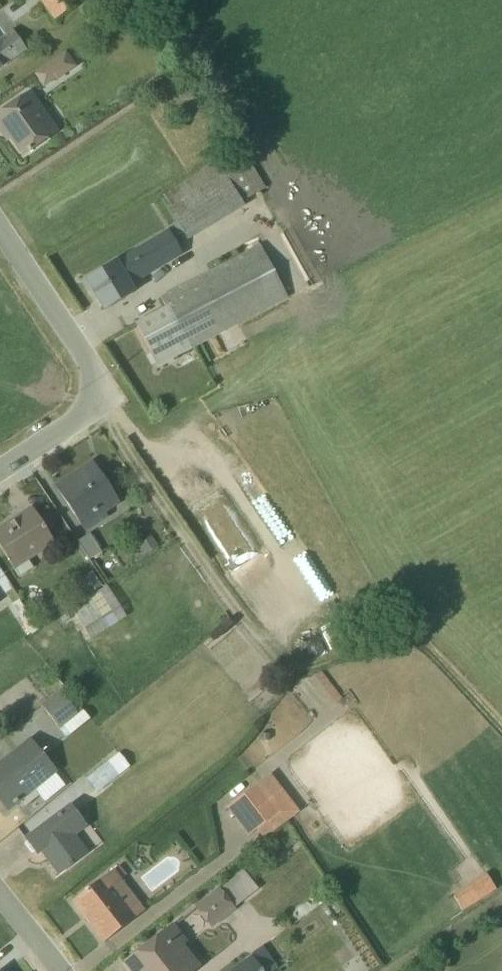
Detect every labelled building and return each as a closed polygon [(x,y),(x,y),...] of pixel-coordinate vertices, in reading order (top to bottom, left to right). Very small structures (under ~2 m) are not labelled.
[(55,28),(82,9),(76,0),(35,0),(55,28)] [(27,52),(10,28),(0,35),(0,71),(27,52)] [(41,86),(76,68),(68,52),(33,71),(41,86)] [(0,113),(0,135),(3,133),(20,157),(58,132),(31,92),(0,113)] [(161,200),(185,243),(265,199),(240,155),(161,200)] [(171,233),(121,261),(85,281),(103,313),(136,295),(129,283),(182,253),(171,233)] [(290,303),(261,247),(130,313),(158,369),(290,303)] [(92,464),(55,489),(85,534),(107,519),(104,514),(119,505),(92,464)] [(32,512),(0,530),(0,547),(14,570),(53,547),(32,512)] [(101,554),(89,535),(78,543),(90,561),(101,554)] [(97,585),(90,575),(79,582),(86,592),(97,585)] [(107,629),(89,600),(72,611),(91,640),(107,629)] [(321,670),(312,676),(325,695),(334,690),(321,670)] [(87,720),(62,688),(40,706),(65,738),(87,720)] [(0,764),(0,803),(6,811),(17,803),(23,809),(38,797),(43,805),(63,788),(54,775),(56,773),(29,740),(0,764)] [(117,754),(85,780),(96,794),(128,768),(117,754)] [(262,841),(298,813),(269,774),(225,809),(247,838),(255,832),(262,841)] [(86,828),(69,805),(24,840),(35,855),(40,852),(58,875),(87,852),(76,837),(86,828)] [(112,870),(71,902),(102,943),(144,911),(120,880),(125,876),(119,868),(113,872),(112,870)] [(242,873),(197,909),(212,927),(256,890),(242,873)] [(451,896),(462,912),(494,891),(484,874),(451,896)] [(171,924),(124,963),(130,970),(193,970),(199,967),(182,946),(186,942),(171,924)] [(277,970),(260,948),(228,970),(275,970),(277,970)]
